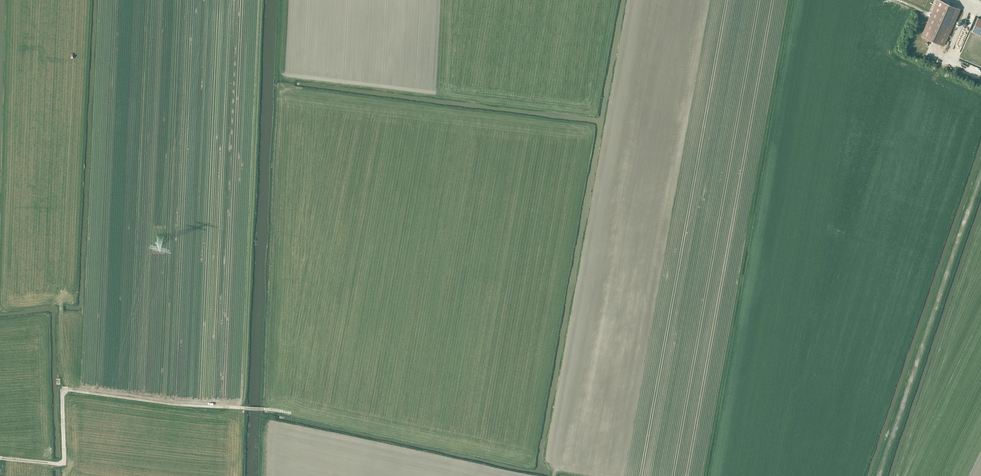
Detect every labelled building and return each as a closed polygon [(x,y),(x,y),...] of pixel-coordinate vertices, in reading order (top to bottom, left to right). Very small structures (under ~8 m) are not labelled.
[(921,36),(944,46),(961,9),(941,0),(937,0),(921,36)] [(980,35),(980,18),(978,17),(971,31),(980,35)]
